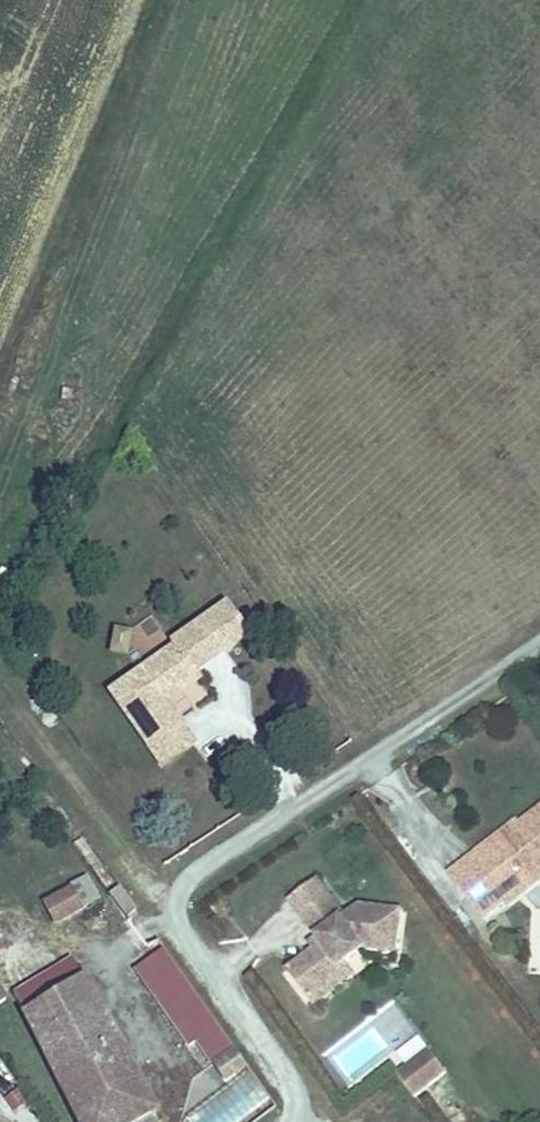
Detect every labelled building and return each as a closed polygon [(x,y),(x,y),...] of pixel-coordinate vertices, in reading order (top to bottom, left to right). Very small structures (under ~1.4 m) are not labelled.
[(160,684),(187,665),(246,624),(224,592),(165,633),(170,641),(108,684),(161,763),(196,738),(169,696),(160,684)] [(160,684),(169,696),(195,677),(187,665),(160,684)] [(461,881),(485,913),(539,873),(539,806),(518,822),(522,826),(482,857),(486,863),(461,881)] [(447,861),(461,881),(486,863),(482,857),(522,826),(518,822),(511,814),(450,858),(447,861)] [(320,930),(285,957),(312,993),(338,973),(334,968),(348,958),(368,943),(401,947),(406,903),(363,898),(349,909),(321,872),(292,894),(320,930)] [(75,878),(41,899),(51,915),(84,893),(75,878)] [(125,901),(106,879),(96,887),(115,910),(125,901)] [(27,1018),(94,979),(82,958),(16,997),(27,1018)] [(358,971),(348,958),(334,968),(338,973),(312,993),(319,1000),(358,971)] [(94,979),(27,1018),(89,1121),(137,1121),(167,1104),(94,979)] [(356,1026),(332,1060),(356,1076),(379,1041),(356,1026)] [(246,1052),(234,1037),(224,1044),(236,1060),(246,1052)] [(236,1060),(224,1044),(213,1053),(225,1068),(236,1060)] [(446,1073),(429,1050),(398,1074),(415,1097),(446,1073)] [(0,1114),(0,1121),(12,1121),(0,1114)]
